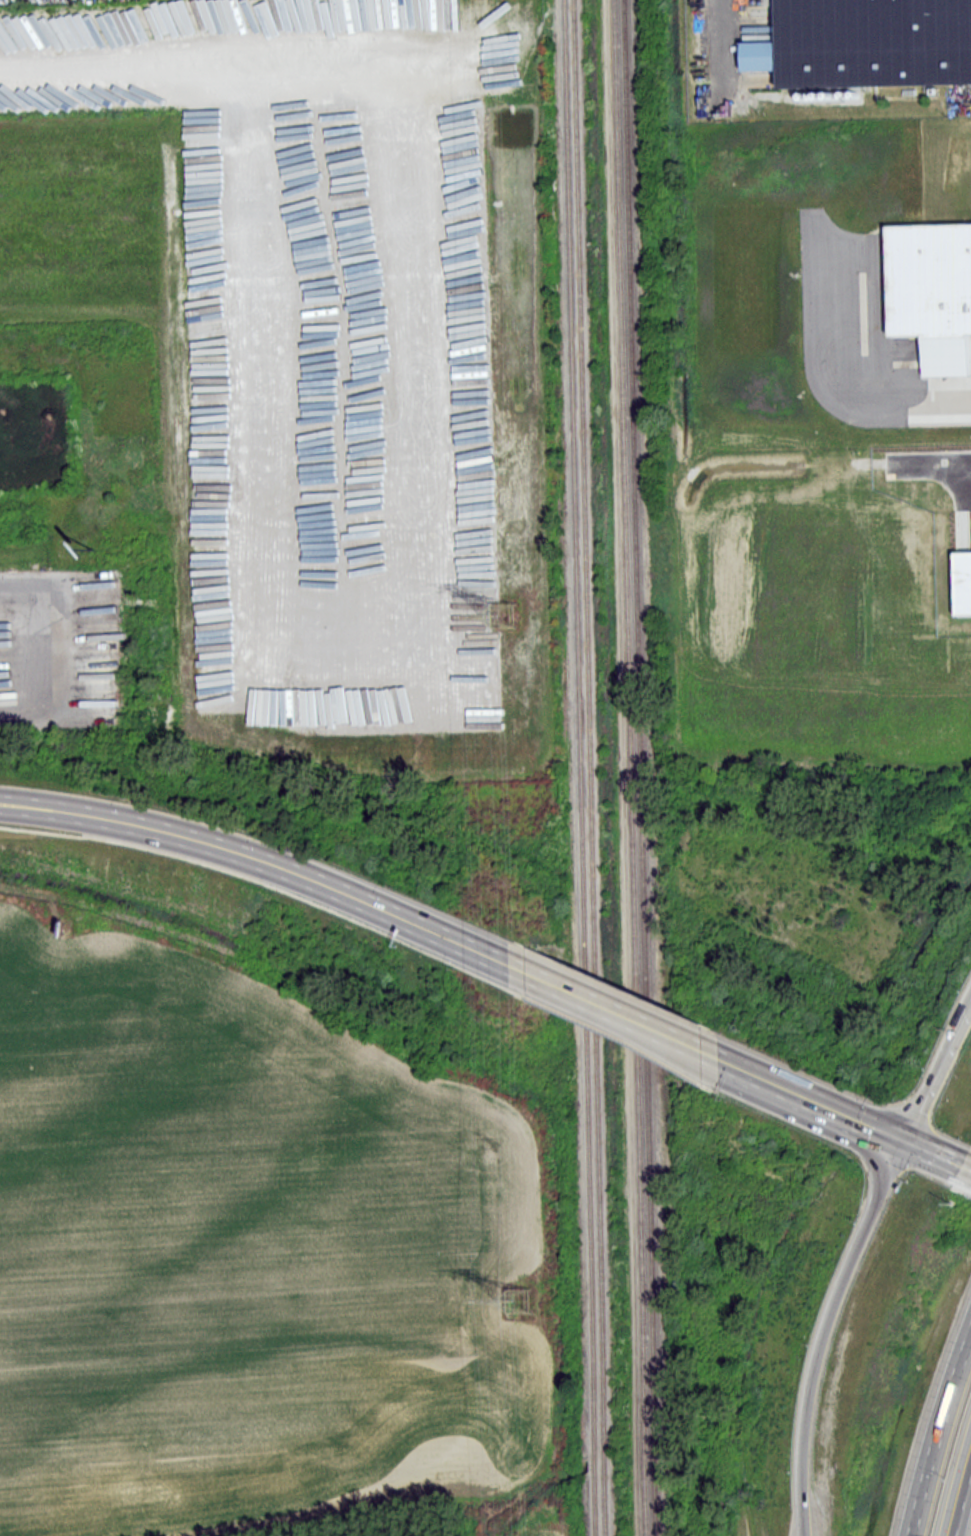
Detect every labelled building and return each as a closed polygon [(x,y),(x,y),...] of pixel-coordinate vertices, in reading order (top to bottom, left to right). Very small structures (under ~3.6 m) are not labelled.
[(970,85),(970,0),(773,0),(775,89),(970,85)] [(886,336),(970,334),(970,225),(884,227),(886,336)] [(956,615),(970,615),(970,552),(956,552),(956,615)]
